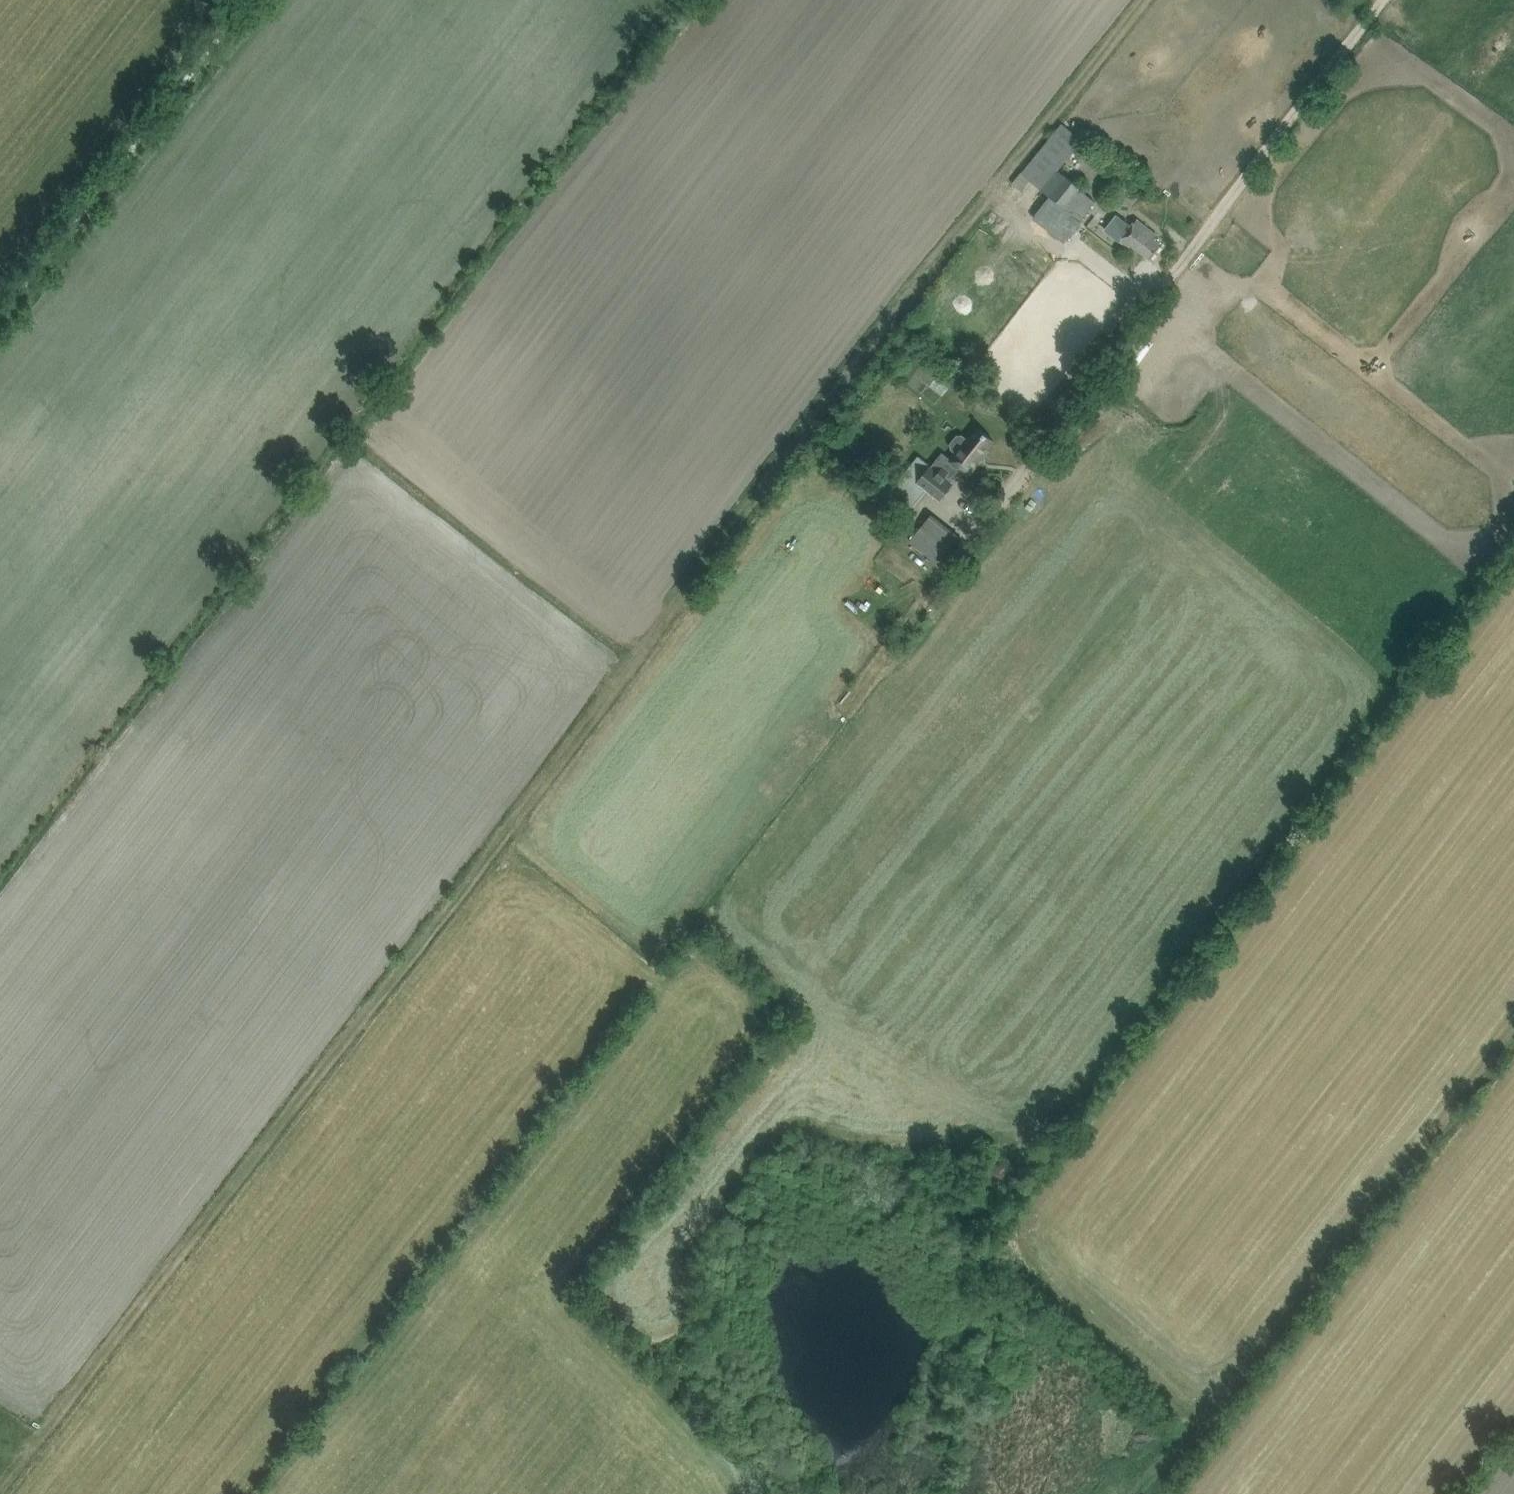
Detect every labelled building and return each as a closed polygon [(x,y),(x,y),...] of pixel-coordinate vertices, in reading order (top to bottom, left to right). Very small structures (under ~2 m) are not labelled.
[(1064,123),(1024,174),(1081,219),(1095,201),(1058,171),(1084,139),(1064,123)] [(1121,241),(1122,240),(1132,247),(1134,244),(1152,257),(1162,243),(1155,237),(1158,233),(1138,218),(1132,225),(1117,214),(1105,229),(1121,241)] [(928,362),(910,380),(936,405),(954,386),(928,362)] [(932,467),(932,466),(919,482),(942,499),(954,482),(952,480),(961,468),(971,476),(991,449),(989,448),(994,441),(976,427),(966,440),(962,436),(957,436),(951,444),(951,449),(956,453),(950,460),(942,454),(932,467)] [(937,512),(907,549),(920,560),(929,550),(944,562),(965,536),(937,512)]
